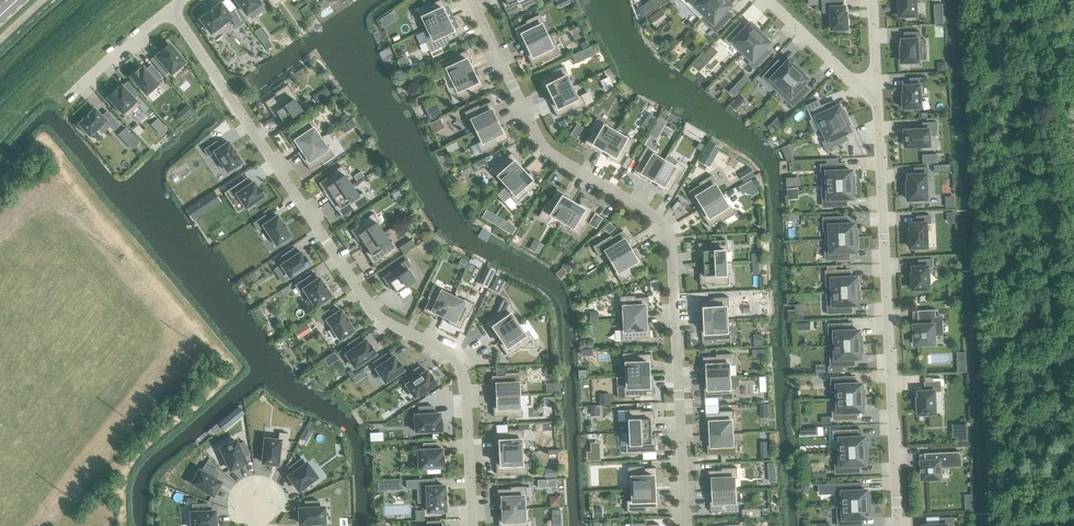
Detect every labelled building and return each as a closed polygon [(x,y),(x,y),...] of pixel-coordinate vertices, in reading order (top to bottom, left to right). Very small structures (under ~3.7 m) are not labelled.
[(246,13),(260,3),(258,0),(237,0),(246,13)] [(427,28),(447,19),(444,13),(447,11),(442,0),(438,0),(430,4),(429,2),(415,9),(420,19),(422,18),(427,28)] [(505,0),(501,2),(507,14),(519,8),(520,10),(534,3),(532,0),(505,0)] [(555,1),(559,8),(570,3),(569,0),(558,0),(555,1)] [(701,17),(718,0),(683,0),(701,17)] [(701,17),(716,32),(728,20),(723,15),(732,5),(728,2),(729,0),(718,0),(701,17)] [(845,6),(844,6),(844,0),(822,0),(823,12),(832,12),(833,29),(838,29),(838,31),(846,31),(846,29),(847,29),(847,13),(845,13),(845,6)] [(900,16),(917,15),(916,3),(921,2),(920,0),(899,0),(900,16)] [(229,13),(221,3),(200,18),(201,20),(199,21),(204,28),(206,26),(211,33),(231,18),(238,26),(244,22),(234,9),(229,13)] [(307,6),(300,10),(309,23),(316,19),(307,6)] [(657,12),(649,18),(655,26),(663,20),(657,12)] [(524,39),(527,45),(546,36),(542,25),(544,24),(539,14),(525,21),(526,23),(514,28),(520,41),(524,39)] [(427,28),(424,29),(430,39),(425,42),(430,52),(448,43),(447,41),(459,35),(453,23),(450,25),(447,19),(427,28)] [(736,28),(725,40),(730,46),(732,44),(741,52),(762,31),(756,25),(754,27),(751,23),(741,33),(736,28)] [(762,31),(741,52),(751,61),(749,63),(755,69),(766,57),(761,52),(770,42),(766,39),(768,37),(762,31)] [(903,46),(901,47),(902,62),(909,62),(909,64),(918,64),(918,61),(919,61),(918,40),(921,40),(920,32),(904,33),(905,39),(902,40),(903,46)] [(546,36),(527,45),(530,51),(526,53),(532,65),(544,60),(545,61),(559,55),(554,45),(551,46),(546,36)] [(267,39),(262,42),(267,49),(272,45),(267,39)] [(169,71),(171,73),(184,62),(169,43),(160,50),(161,51),(156,55),(159,58),(154,63),(164,75),(169,71)] [(447,69),(452,79),(472,70),(469,64),(472,62),(466,50),(454,55),(454,54),(440,60),(444,70),(447,69)] [(705,53),(693,65),(699,71),(711,59),(705,53)] [(404,56),(398,59),(402,68),(409,65),(404,56)] [(432,59),(424,63),(428,70),(435,66),(432,59)] [(763,77),(778,91),(801,68),(795,62),(793,64),(789,60),(780,70),(775,65),(763,77)] [(941,62),(938,66),(938,71),(946,70),(946,62),(941,62)] [(138,69),(130,76),(146,94),(158,83),(156,81),(162,77),(151,65),(146,69),(143,66),(139,70),(138,69)] [(548,90),(551,96),(571,87),(566,77),(569,76),(564,66),(550,72),(551,74),(539,80),(545,92),(548,90)] [(801,68),(778,91),(793,106),(805,94),(800,89),(809,79),(805,75),(807,74),(801,68)] [(472,70),(452,79),(457,90),(454,91),(459,101),(473,94),(472,92),(484,87),(478,74),(474,76),(472,70)] [(746,75),(738,83),(743,88),(751,80),(746,75)] [(608,77),(600,80),(605,91),(613,87),(608,77)] [(905,92),(903,92),(904,99),(901,99),(902,107),(904,107),(904,108),(905,108),(906,110),(914,110),(914,108),(921,107),(920,86),(924,85),(924,78),(910,78),(911,85),(904,85),(905,92)] [(126,116),(139,105),(133,98),(138,93),(127,81),(122,86),(121,86),(117,90),(116,89),(108,96),(126,116)] [(265,102),(276,118),(279,116),(283,122),(301,110),(295,100),(297,99),(287,84),(275,93),(276,95),(265,102)] [(571,87),(551,96),(554,102),(551,104),(557,117),(569,111),(569,113),(586,105),(581,95),(576,97),(571,87)] [(319,91),(313,96),(317,103),(324,98),(319,91)] [(471,120),(476,131),(496,121),(493,115),(497,113),(491,101),(479,107),(478,105),(464,112),(469,122),(471,120)] [(733,101),(730,105),(736,110),(739,106),(733,101)] [(436,103),(427,108),(432,118),(441,114),(436,103)] [(817,116),(823,128),(848,117),(844,109),(842,110),(839,106),(828,111),(825,104),(809,111),(813,119),(817,116)] [(187,105),(183,109),(188,115),(193,111),(187,105)] [(90,135),(105,121),(114,130),(119,124),(107,111),(102,116),(95,108),(79,123),(80,125),(79,126),(84,132),(86,131),(90,135)] [(649,113),(645,119),(651,122),(654,116),(649,113)] [(346,114),(339,119),(341,123),(349,117),(346,114)] [(777,117),(772,122),(778,128),(783,123),(777,117)] [(848,117),(823,128),(828,140),(823,142),(827,149),(842,142),(839,136),(851,130),(849,126),(851,124),(848,117)] [(298,145),(302,151),(320,138),(314,129),(316,127),(310,118),(297,127),(298,128),(287,136),(295,147),(298,145)] [(597,147),(603,150),(614,131),(605,126),(606,123),(597,118),(589,131),(590,132),(584,143),(595,150),(597,147)] [(659,118),(649,134),(656,138),(666,122),(659,118)] [(440,119),(429,124),(432,130),(443,125),(440,119)] [(351,120),(342,126),(345,131),(354,125),(351,120)] [(496,121),(476,131),(481,141),(477,143),(481,153),(498,145),(497,144),(509,138),(503,126),(499,127),(496,121)] [(906,146),(930,145),(929,130),(937,130),(937,122),(923,122),(923,129),(905,130),(905,137),(903,137),(904,145),(906,145),(906,146)] [(137,123),(131,128),(138,136),(144,130),(137,123)] [(125,128),(122,131),(127,136),(123,140),(132,149),(139,142),(125,128)] [(574,129),(570,135),(576,138),(579,133),(574,129)] [(614,131),(603,150),(609,154),(607,157),(619,164),(626,153),(627,154),(635,141),(626,135),(624,137),(614,131)] [(320,138),(302,151),(306,156),(302,158),(310,170),(321,162),(322,164),(335,156),(329,146),(327,148),(320,138)] [(227,171),(233,167),(235,169),(241,165),(240,163),(242,162),(228,142),(220,147),(216,142),(204,149),(209,156),(214,152),(227,171)] [(709,142),(704,152),(714,158),(720,148),(709,142)] [(646,176),(652,179),(663,160),(654,155),(655,152),(645,147),(638,160),(639,161),(633,172),(644,179),(646,176)] [(498,176),(506,185),(522,170),(518,165),(520,162),(511,152),(502,161),(500,160),(489,170),(496,178),(498,176)] [(663,160),(652,179),(658,183),(656,186),(668,193),(674,182),(676,183),(685,167),(676,162),(673,166),(663,160)] [(823,185),(855,184),(855,176),(852,176),(852,171),(839,171),(838,164),(827,164),(822,165),(823,185)] [(330,192),(333,198),(352,186),(345,176),(348,175),(341,165),(329,174),(330,176),(319,183),(326,194),(330,192)] [(381,167),(375,171),(378,175),(384,171),(381,167)] [(749,167),(738,174),(743,181),(754,175),(749,167)] [(915,168),(915,175),(909,175),(909,182),(908,182),(908,190),(906,190),(906,198),(908,198),(908,200),(928,199),(927,175),(929,175),(928,167),(915,168)] [(522,170),(506,185),(507,186),(497,194),(511,210),(530,193),(529,191),(539,182),(530,172),(527,175),(522,170)] [(361,171),(354,176),(357,181),(364,176),(361,171)] [(698,201),(702,207),(721,195),(715,186),(717,184),(711,175),(698,183),(699,184),(688,191),(695,203),(698,201)] [(800,177),(786,178),(787,186),(801,185),(800,177)] [(253,182),(250,184),(246,178),(228,191),(232,197),(237,194),(246,208),(247,207),(248,208),(255,204),(254,202),(264,195),(258,186),(257,187),(253,182)] [(751,179),(744,184),(748,191),(755,186),(751,179)] [(823,185),(824,206),(840,205),(840,198),(853,198),(853,192),(855,192),(855,184),(823,185)] [(352,186),(333,198),(337,203),(334,206),(342,217),(352,210),(354,211),(369,201),(362,192),(358,195),(352,186)] [(551,215),(561,221),(572,202),(567,199),(569,195),(557,188),(550,200),(548,199),(538,216),(547,222),(551,215)] [(798,188),(787,189),(788,199),(799,198),(798,188)] [(213,191),(186,209),(193,219),(220,201),(213,191)] [(721,195),(702,207),(705,212),(702,214),(709,226),(720,219),(721,221),(735,213),(729,204),(727,205),(721,195)] [(954,196),(946,196),(946,207),(955,207),(954,196)] [(572,202),(561,221),(571,227),(570,229),(579,235),(587,221),(585,221),(592,209),(580,202),(578,206),(572,202)] [(486,211),(482,216),(500,227),(504,222),(486,211)] [(955,212),(947,212),(948,222),(955,221),(955,212)] [(361,239),(365,245),(383,233),(377,223),(379,222),(373,213),(360,221),(361,223),(350,230),(358,242),(361,239)] [(595,214),(589,223),(596,228),(602,218),(595,214)] [(291,235),(277,215),(269,221),(265,215),(254,223),(258,229),(264,226),(277,245),(282,241),(283,243),(290,238),(289,237),(291,235)] [(908,246),(911,246),(911,248),(928,247),(927,223),(931,223),(931,215),(917,216),(917,223),(911,223),(911,230),(910,230),(910,238),(908,239),(908,246)] [(824,218),(825,239),(858,237),(857,229),(855,229),(854,224),(841,224),(841,217),(824,218)] [(609,222),(604,227),(609,233),(614,228),(609,222)] [(605,251),(611,261),(630,250),(627,244),(630,242),(623,230),(612,237),(611,235),(593,246),(599,255),(605,251)] [(383,233),(365,245),(369,251),(366,253),(373,264),(384,257),(385,259),(398,250),(392,241),(390,242),(383,233)] [(858,237),(825,239),(830,239),(831,251),(826,252),(826,259),(843,259),(843,251),(856,251),(855,246),(858,245),(858,237)] [(400,247),(404,253),(415,246),(411,239),(400,247)] [(703,257),(703,263),(725,262),(724,251),(727,251),(726,240),(711,241),(711,243),(698,243),(699,257),(703,257)] [(533,242),(530,248),(538,253),(542,247),(533,242)] [(293,248),(282,256),(286,262),(281,265),(290,277),(310,264),(304,256),(303,257),(300,252),(297,254),(293,248)] [(630,250),(611,261),(617,271),(615,272),(620,282),(634,274),(633,272),(644,265),(637,254),(633,256),(630,250)] [(407,259),(392,269),(393,270),(382,277),(390,289),(393,287),(397,293),(415,280),(409,271),(413,268),(407,259)] [(913,274),(912,274),(913,289),(914,289),(914,291),(923,291),(922,289),(930,289),(929,268),(933,268),(933,259),(919,260),(919,266),(913,267),(913,274)] [(725,262),(703,263),(703,270),(699,270),(700,284),(713,283),(713,285),(728,285),(728,274),(725,274),(725,262)] [(487,266),(479,283),(487,287),(495,270),(487,266)] [(562,267),(556,273),(560,278),(567,272),(562,267)] [(827,271),(828,292),(860,290),(860,282),(857,282),(857,277),(844,278),(843,270),(836,271),(828,271),(827,271)] [(310,275),(295,285),(300,292),(304,289),(315,307),(322,302),(323,304),(329,300),(328,298),(331,296),(319,278),(314,281),(310,275)] [(437,313),(443,316),(453,296),(442,291),(443,289),(433,284),(427,298),(429,299),(423,311),(435,317),(437,313)] [(289,285),(281,291),(284,295),(292,290),(289,285)] [(860,290),(828,292),(829,313),(845,312),(845,305),(858,304),(858,299),(860,299),(860,290)] [(622,307),(623,318),(645,317),(645,311),(648,310),(648,297),(635,297),(635,295),(619,296),(620,307),(622,307)] [(453,296),(443,316),(449,319),(447,322),(460,328),(466,316),(467,317),(474,303),(464,299),(463,301),(453,296)] [(705,313),(705,320),(727,319),(727,308),(730,308),(729,297),(714,297),(714,299),(701,300),(701,314),(705,313)] [(495,331),(499,337),(517,324),(511,315),(515,312),(510,303),(510,302),(503,299),(497,311),(498,312),(498,313),(484,322),(492,333),(495,331)] [(918,310),(918,325),(914,325),(915,336),(914,336),(915,345),(920,344),(935,343),(934,335),(942,334),(941,316),(936,316),(936,309),(918,310)] [(347,337),(354,333),(352,331),(354,330),(341,310),(332,316),(328,310),(317,317),(321,324),(327,320),(340,339),(346,335),(347,337)] [(645,317),(623,318),(623,330),(621,330),(621,341),(637,340),(637,338),(650,338),(649,324),(645,324),(645,317)] [(727,319),(705,320),(706,327),(702,327),(703,341),(716,340),(716,342),(731,341),(731,330),(728,330),(727,319)] [(307,324),(301,328),(305,335),(311,331),(307,324)] [(517,324),(499,337),(503,342),(500,344),(507,356),(521,347),(522,348),(536,348),(535,339),(534,339),(528,331),(524,334),(517,324)] [(835,332),(836,345),(863,344),(862,335),(860,336),(859,330),(846,331),(846,324),(829,325),(830,332),(835,332)] [(762,334),(754,334),(755,345),(763,345),(762,334)] [(346,354),(355,367),(376,353),(370,344),(369,345),(366,340),(362,343),(359,337),(347,344),(351,350),(346,354)] [(863,344),(836,345),(836,358),(831,358),(831,366),(847,365),(848,365),(848,358),(861,357),(860,352),(863,352),(863,344)] [(625,364),(626,375),(648,374),(647,367),(651,367),(651,354),(637,354),(637,352),(622,353),(622,364),(625,364)] [(376,368),(385,381),(403,369),(398,361),(397,361),(393,357),(390,359),(386,353),(373,362),(377,368),(376,368)] [(708,370),(708,377),(730,376),(730,365),(732,365),(732,354),(716,354),(716,356),(703,357),(704,371),(708,370)] [(418,367),(405,376),(409,382),(406,384),(415,397),(437,383),(431,374),(430,375),(427,370),(422,373),(418,367)] [(496,389),(496,396),(518,395),(518,384),(520,383),(520,372),(505,373),(505,375),(492,376),(492,389),(496,389)] [(357,374),(352,377),(355,382),(360,379),(357,374)] [(648,374),(626,375),(626,387),(624,387),(624,398),(639,397),(639,395),(652,394),(652,381),(648,381),(648,374)] [(730,376),(708,377),(708,384),(705,384),(705,398),(718,397),(718,399),(734,398),(733,387),(731,387),(730,376)] [(838,392),(838,398),(865,397),(865,389),(862,389),(862,384),(849,384),(848,377),(832,378),(832,392),(838,392)] [(919,391),(919,398),(918,398),(919,414),(920,414),(920,416),(929,416),(929,413),(932,413),(936,413),(935,391),(941,391),(941,382),(941,381),(925,382),(925,391),(919,391)] [(561,383),(546,383),(546,392),(562,391),(561,383)] [(518,395),(496,396),(497,403),(493,403),(493,417),(507,416),(507,418),(522,417),(522,406),(519,406),(518,395)] [(838,398),(839,411),(833,412),(834,419),(850,419),(850,411),(863,411),(863,405),(866,405),(865,397),(838,398)] [(239,406),(219,423),(224,430),(245,413),(239,406)] [(433,406),(418,407),(419,414),(414,415),(415,432),(442,430),(441,420),(440,420),(439,413),(433,414),(433,406)] [(628,421),(628,432),(650,431),(650,424),(654,424),(653,410),(640,411),(640,409),(625,410),(625,421),(628,421)] [(711,427),(711,434),(733,433),(732,421),(735,421),(734,410),(719,411),(719,413),(706,414),(707,427),(711,427)] [(961,424),(958,437),(958,442),(968,442),(967,424),(961,424)] [(499,446),(499,453),(521,452),(521,440),(523,440),(523,429),(519,429),(507,430),(507,432),(494,433),(495,446),(499,446)] [(841,452),(868,450),(867,442),(865,442),(865,437),(851,438),(851,430),(834,431),(835,439),(840,439),(841,452)] [(650,431),(628,432),(629,443),(626,444),(627,455),(642,454),(642,452),(655,451),(655,438),(651,438),(650,431)] [(265,439),(262,463),(264,463),(265,463),(270,463),(270,464),(271,464),(271,463),(273,464),(277,464),(278,461),(278,458),(285,459),(288,434),(280,433),(279,440),(265,439)] [(733,433),(711,434),(711,441),(707,441),(708,454),(721,454),(721,456),(737,455),(736,444),(733,444),(733,433)] [(246,463),(244,457),(250,454),(244,442),(238,444),(236,441),(221,448),(225,458),(223,458),(227,466),(229,466),(231,470),(232,469),(233,470),(233,469),(238,466),(239,467),(239,466),(246,463)] [(423,450),(418,451),(419,468),(443,466),(443,456),(441,456),(441,449),(437,450),(437,443),(423,443),(423,450)] [(841,452),(841,465),(836,465),(836,473),(853,472),(853,465),(866,464),(866,459),(868,459),(868,450),(841,452)] [(960,451),(924,453),(925,460),(924,460),(921,460),(921,472),(921,480),(924,480),(941,479),(941,466),(960,465),(960,451)] [(521,452),(499,453),(500,460),(496,460),(496,473),(509,473),(509,475),(527,474),(527,463),(522,463),(521,452)] [(301,458),(288,468),(293,473),(290,475),(289,476),(291,480),(293,482),(293,483),(294,483),(297,487),(296,488),(297,489),(298,488),(299,490),(316,477),(306,463),(305,464),(301,458)] [(219,472),(205,464),(201,471),(200,470),(192,483),(213,495),(214,494),(215,494),(215,493),(214,493),(217,489),(218,488),(217,488),(221,482),(215,479),(219,472)] [(631,478),(631,489),(653,488),(653,481),(657,481),(656,467),(643,468),(643,466),(627,467),(628,478),(631,478)] [(713,484),(714,491),(735,489),(735,478),(737,478),(737,467),(721,468),(722,470),(709,470),(709,484),(713,484)] [(556,469),(547,469),(548,477),(556,477),(556,469)] [(826,469),(813,470),(814,478),(826,477),(826,469)] [(443,511),(445,511),(444,485),(434,486),(434,479),(406,480),(407,488),(426,487),(427,511),(435,511),(435,513),(443,513),(443,511)] [(401,481),(377,482),(378,490),(401,488),(401,481)] [(838,505),(870,504),(870,495),(867,496),(867,490),(854,491),(854,484),(820,485),(820,493),(837,492),(838,505)] [(501,503),(502,509),(524,508),(523,497),(526,497),(525,486),(510,487),(510,489),(497,489),(498,503),(501,503)] [(653,488),(631,489),(632,500),(626,500),(627,511),(645,511),(645,509),(658,508),(657,494),(653,495),(653,488)] [(735,489),(714,491),(714,497),(710,498),(711,511),(724,511),(724,512),(739,512),(739,501),(736,501),(735,489)] [(553,497),(550,500),(550,506),(559,506),(559,496),(553,497)] [(300,515),(299,515),(299,516),(300,516),(300,521),(299,521),(299,522),(300,522),(300,523),(324,522),(323,507),(319,508),(319,501),(305,501),(305,508),(302,508),(299,509),(299,513),(300,515)] [(191,512),(192,525),(216,525),(215,525),(215,520),(216,520),(216,519),(215,519),(215,516),(215,511),(212,511),(208,512),(208,503),(192,504),(192,512),(191,512)] [(838,505),(839,525),(856,525),(855,518),(868,517),(868,512),(871,512),(870,504),(838,505)] [(502,509),(502,516),(498,516),(499,525),(527,525),(527,520),(524,520),(524,508),(502,509)] [(602,508),(593,508),(593,517),(602,517),(602,508)] [(760,508),(742,509),(742,517),(737,517),(737,518),(761,517),(760,508)] [(424,510),(415,510),(415,520),(425,519),(424,510)] [(947,525),(954,525),(954,517),(940,518),(940,525),(924,525),(947,525)]
